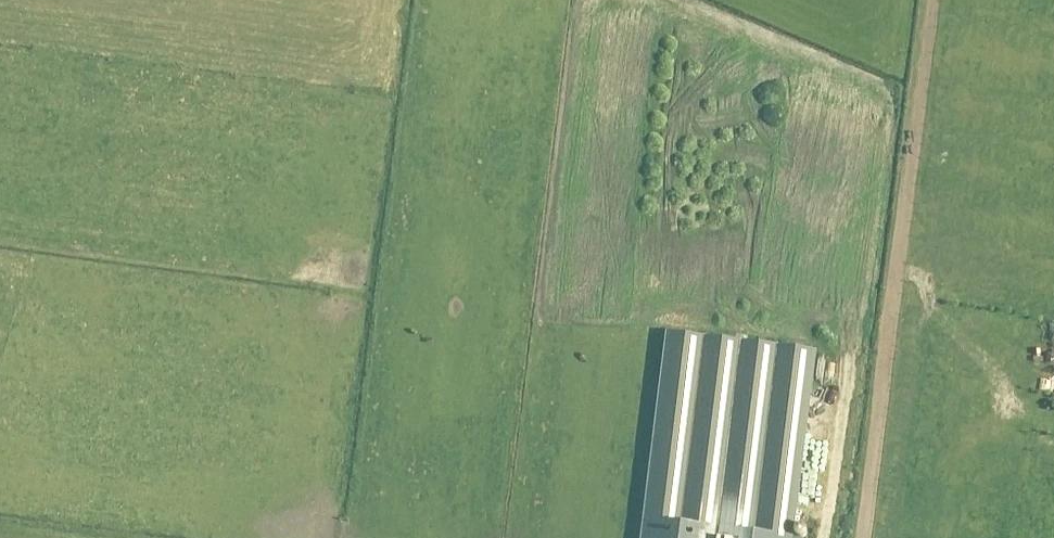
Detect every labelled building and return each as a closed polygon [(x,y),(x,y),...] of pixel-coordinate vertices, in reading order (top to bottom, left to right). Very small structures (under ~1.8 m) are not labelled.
[(633,537),(786,537),(808,380),(658,359),(633,537)]
